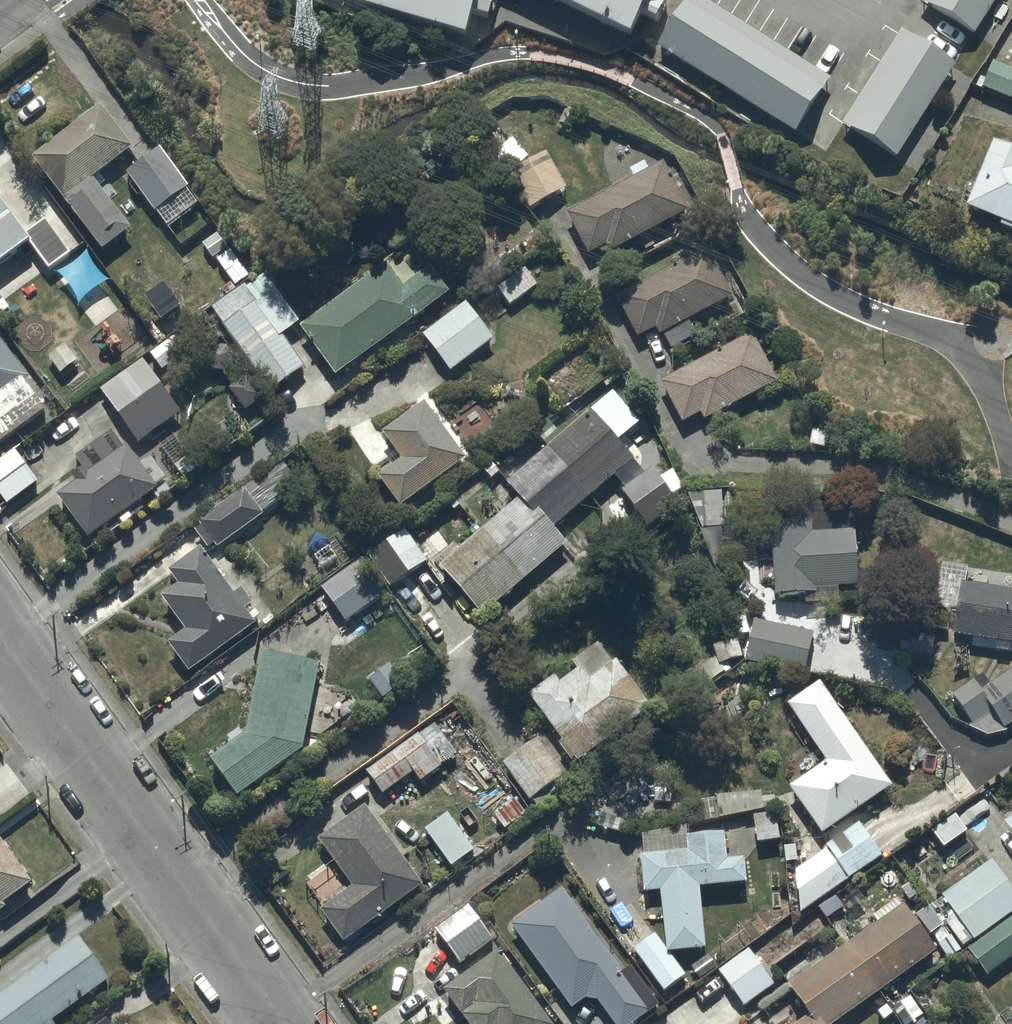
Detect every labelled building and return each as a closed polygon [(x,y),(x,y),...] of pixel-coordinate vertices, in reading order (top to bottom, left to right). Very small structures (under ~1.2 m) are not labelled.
[(449,8),(452,0),(428,0),(449,8)] [(623,11),(628,0),(600,0),(623,11)] [(720,0),(672,0),(656,26),(797,112),(827,64),(720,0)] [(975,14),(983,0),(952,0),(975,14)] [(899,19),(842,104),(892,137),(949,53),(899,19)] [(993,60),(982,85),(1011,98),(1011,68),(993,60)] [(101,104),(32,154),(103,248),(132,226),(94,176),(133,147),(101,104)] [(504,170),(507,173),(528,154),(510,132),(484,154),(500,173),(504,170)] [(965,203),(1000,218),(999,222),(1011,228),(1011,145),(993,137),(965,203)] [(157,146),(125,170),(157,210),(188,186),(157,146)] [(547,151),(509,172),(530,208),(567,187),(547,151)] [(665,160),(568,210),(589,252),(608,243),(610,248),(690,207),(665,160)] [(27,238),(49,267),(69,252),(45,219),(28,232),(0,194),(0,258),(27,238)] [(732,295),(707,247),(615,292),(638,336),(657,326),(661,333),(664,332),(671,346),(697,333),(689,318),(732,295)] [(388,261),(301,323),(337,373),(450,291),(431,265),(405,284),(388,261)] [(263,269),(212,305),(273,389),(305,366),(281,332),(299,319),(263,269)] [(523,269),(496,288),(509,306),(536,287),(523,269)] [(466,300),(424,334),(451,370),(494,337),(466,300)] [(181,328),(151,352),(169,377),(184,367),(174,353),(190,341),(181,328)] [(753,331),(662,379),(683,420),(702,410),(705,417),(778,378),(753,331)] [(44,408),(25,380),(28,378),(0,339),(0,440),(44,408)] [(143,361),(101,389),(139,440),(173,415),(158,395),(165,390),(143,361)] [(379,473),(401,503),(467,456),(426,398),(382,429),(402,457),(379,473)] [(436,558),(483,612),(567,540),(555,526),(619,470),(621,472),(626,468),(624,465),(635,456),(593,407),(513,477),(517,481),(512,485),(520,495),(483,527),(481,525),(470,534),(472,536),(459,547),(455,542),(436,558)] [(176,433),(159,444),(182,477),(198,467),(176,433)] [(126,442),(58,492),(90,536),(157,486),(156,485),(166,477),(150,455),(141,462),(126,442)] [(0,460),(0,492),(7,501),(37,477),(15,448),(0,460)] [(653,464),(622,488),(650,524),(680,500),(653,464)] [(244,487),(198,519),(202,524),(196,529),(208,546),(215,542),(218,546),(264,513),(263,510),(273,503),(261,486),(249,494),(244,487)] [(858,584),(853,527),(812,530),(811,518),(769,521),(774,593),(805,591),(806,601),(839,598),(838,586),(858,584)] [(370,552),(392,583),(427,559),(405,528),(370,552)] [(235,591),(201,545),(170,568),(179,581),(162,594),(187,627),(169,640),(190,669),(257,620),(246,605),(253,600),(243,586),(235,591)] [(364,556),(322,584),(345,619),(387,591),(364,556)] [(951,632),(996,639),(994,648),(1008,650),(1009,641),(1011,641),(1011,575),(968,568),(968,565),(941,561),(934,605),(955,608),(951,632)] [(814,631),(752,618),(744,658),(806,671),(814,631)] [(212,756),(239,794),(301,751),(303,744),(320,662),(262,650),(245,733),(212,756)] [(576,755),(578,758),(651,706),(617,657),(590,676),(582,665),(561,680),(557,673),(530,692),(562,738),(560,740),(572,758),(576,755)] [(390,663),(370,677),(384,696),(404,682),(390,663)] [(952,693),(971,722),(968,724),(985,732),(989,733),(1005,727),(1004,725),(1011,720),(1011,668),(988,684),(981,674),(952,693)] [(788,783),(822,831),(890,784),(819,681),(787,702),(825,758),(788,783)] [(418,731),(366,769),(384,792),(413,770),(422,780),(457,753),(434,724),(421,734),(418,731)] [(540,736),(504,760),(531,799),(534,797),(539,805),(566,786),(560,778),(566,774),(540,736)] [(423,883),(366,803),(320,837),(353,883),(343,891),(329,872),(316,882),(331,903),(322,909),(344,939),(423,883)] [(448,811),(425,828),(450,864),(474,848),(448,811)] [(778,838),(774,811),(753,814),(757,840),(778,838)] [(1003,819),(1011,831),(1011,813),(1003,819)] [(826,846),(847,878),(881,854),(858,821),(825,845),(826,846)] [(690,822),(643,830),(645,851),(641,851),(644,886),(661,885),(666,949),(707,946),(701,884),(745,880),(743,856),(726,858),(724,831),(691,833),(690,822)] [(7,905),(4,900),(32,879),(0,835),(0,910),(7,905)] [(847,878),(826,846),(795,867),(800,911),(847,878)] [(941,894),(954,912),(943,920),(962,946),(1011,910),(1011,887),(991,858),(941,894)] [(563,886),(513,923),(573,1007),(586,997),(598,998),(617,1023),(629,1023),(650,1009),(642,998),(650,991),(631,964),(622,969),(563,886)] [(792,1023),(828,1023),(935,950),(903,903),(788,982),(809,1013),(792,1023)] [(468,904),(437,926),(460,961),(480,947),(485,953),(496,945),(491,938),(492,937),(468,904)] [(968,947),(987,973),(1011,955),(1011,915),(968,947)] [(0,992),(0,1023),(56,1023),(52,1018),(109,977),(79,936),(0,992)] [(749,947),(719,970),(745,1004),(775,981),(749,947)] [(445,987),(471,1023),(553,1023),(554,1023),(499,948),(445,987)]
